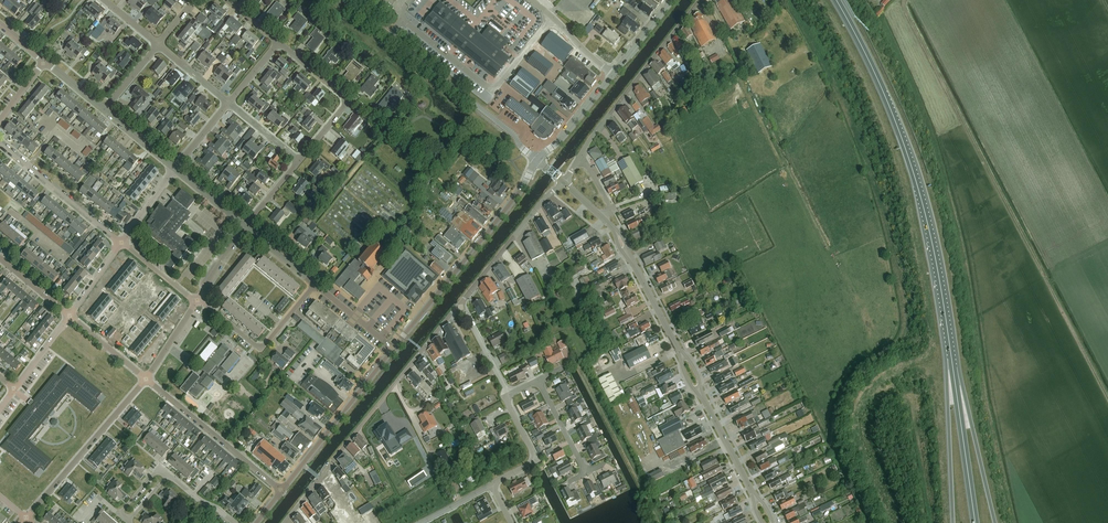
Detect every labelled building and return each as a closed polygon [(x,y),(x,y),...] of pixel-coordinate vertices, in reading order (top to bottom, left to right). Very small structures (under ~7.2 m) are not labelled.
[(16,2),(13,0),(6,0),(6,1),(3,5),(9,10),(16,2)] [(140,0),(131,0),(127,4),(133,9),(140,0)] [(148,3),(149,1),(147,0),(140,0),(133,9),(139,13),(148,3)] [(175,4),(170,0),(169,0),(164,5),(170,10),(175,4)] [(636,3),(640,7),(641,6),(643,7),(640,10),(649,17),(653,11),(639,0),(638,0),(630,0),(627,4),(632,8),(636,3)] [(658,6),(651,0),(642,0),(650,7),(651,6),(656,9),(658,6)] [(745,22),(732,0),(715,0),(717,4),(716,5),(718,7),(718,8),(731,30),(745,22)] [(16,2),(9,10),(15,15),(19,11),(21,13),(26,7),(22,3),(20,6),(16,2)] [(277,22),(286,10),(277,2),(267,15),(271,18),(271,17),(277,22)] [(32,29),(40,20),(37,17),(42,11),(39,7),(34,3),(26,12),(31,16),(25,23),(32,29)] [(510,60),(500,52),(482,37),(440,3),(425,22),(494,79),(510,60)] [(97,20),(104,12),(93,4),(91,7),(88,4),(83,10),(90,16),(91,15),(97,20)] [(211,20),(220,9),(215,5),(209,12),(212,14),(208,18),(211,20)] [(886,8),(885,7),(884,6),(876,14),(878,16),(886,8)] [(150,22),(158,13),(158,12),(152,8),(144,18),(150,22)] [(220,21),(226,14),(220,9),(211,20),(214,23),(217,18),(220,21)] [(155,27),(164,17),(166,15),(160,10),(158,12),(158,13),(150,22),(155,27)] [(209,21),(207,19),(201,13),(198,16),(205,21),(207,23),(209,21)] [(298,34),(308,22),(297,14),(293,19),(296,21),(291,28),(298,34)] [(701,48),(716,40),(707,22),(703,21),(699,14),(694,16),(695,18),(690,20),(693,26),(691,28),(701,48)] [(602,19),(598,15),(592,22),(596,25),(602,19)] [(207,23),(205,21),(198,16),(196,19),(203,24),(203,23),(206,25),(207,23)] [(635,35),(641,28),(628,17),(621,25),(629,32),(630,30),(635,35)] [(227,34),(228,33),(237,23),(231,18),(225,25),(228,28),(225,32),(227,34)] [(115,34),(121,27),(111,19),(109,22),(105,19),(101,25),(104,28),(106,26),(115,34)] [(187,27),(194,33),(198,28),(200,25),(196,22),(194,24),(191,22),(187,27)] [(503,30),(494,22),(490,26),(500,34),(503,30)] [(236,34),(242,27),(237,23),(228,33),(231,35),(233,32),(236,34)] [(222,24),(216,30),(219,33),(225,26),(222,24)] [(69,34),(75,28),(71,25),(66,31),(69,34)] [(598,25),(594,30),(599,35),(604,29),(598,25)] [(97,39),(104,31),(99,26),(97,29),(95,31),(94,32),(91,34),(97,39)] [(191,37),(194,33),(187,27),(182,33),(190,38),(192,40),(193,39),(191,37)] [(681,31),(687,40),(692,36),(686,27),(681,31)] [(482,37),(500,52),(508,43),(489,28),(482,37)] [(757,42),(768,36),(764,28),(753,35),(757,42)] [(313,53),(325,39),(318,33),(319,32),(316,29),(310,36),(313,39),(306,47),(313,53)] [(614,46),(619,40),(612,34),(614,32),(612,30),(610,32),(608,30),(602,37),(614,46)] [(247,43),(253,36),(247,32),(242,39),(247,43)] [(187,42),(190,38),(182,33),(178,38),(182,41),(180,43),(185,48),(189,43),(187,42)] [(233,44),(238,37),(235,35),(230,42),(233,44)] [(69,56),(78,45),(72,40),(74,39),(71,36),(67,41),(70,44),(65,50),(67,52),(66,54),(69,56)] [(216,37),(214,36),(208,43),(209,44),(216,37)] [(253,48),(259,41),(253,36),(247,43),(253,48)] [(137,52),(143,46),(138,42),(138,41),(134,37),(131,41),(129,39),(124,44),(129,48),(130,46),(137,52)] [(238,37),(233,44),(236,46),(241,40),(238,37)] [(676,47),(678,49),(679,48),(682,52),(685,57),(687,55),(677,38),(673,40),(676,46),(676,47)] [(193,51),(198,44),(195,42),(190,48),(193,51)] [(677,58),(681,55),(671,43),(668,46),(668,47),(667,48),(672,55),(674,54),(677,58)] [(336,65),(339,61),(335,58),(341,49),(335,44),(322,60),(328,65),(331,62),(336,65)] [(758,74),(772,67),(760,44),(746,51),(758,74)] [(84,55),(88,50),(85,48),(83,50),(78,45),(69,56),(71,59),(73,57),(76,59),(81,53),(84,55)] [(11,53),(5,48),(0,54),(0,55),(4,58),(1,61),(3,63),(6,59),(5,59),(11,53)] [(249,58),(255,51),(252,49),(247,55),(249,58)] [(128,60),(131,57),(122,50),(118,56),(120,58),(115,64),(123,70),(130,61),(128,60)] [(659,57),(668,68),(670,66),(673,72),(680,68),(676,62),(674,64),(673,60),(665,50),(661,53),(662,55),(659,57)] [(199,64),(202,66),(210,56),(205,51),(197,60),(200,63),(199,64)] [(592,88),(596,82),(593,80),(596,77),(572,58),(569,62),(555,51),(550,57),(577,78),(578,77),(592,88)] [(536,52),(528,63),(545,77),(554,66),(536,52)] [(10,63),(16,57),(11,53),(5,59),(6,59),(9,62),(6,66),(5,65),(3,67),(6,70),(11,64),(10,63)] [(719,60),(717,55),(709,59),(711,64),(719,60)] [(210,56),(202,66),(205,68),(208,70),(216,60),(210,56)] [(16,68),(21,62),(16,57),(10,63),(11,64),(15,67),(12,70),(14,72),(17,68),(16,68)] [(278,62),(275,65),(282,70),(280,73),(285,77),(288,72),(284,69),(287,64),(284,62),(284,61),(280,57),(277,61),(278,62)] [(97,80),(106,69),(100,64),(102,62),(99,59),(94,64),(97,67),(92,73),(95,75),(94,77),(97,80)] [(351,84),(364,69),(353,60),(345,70),(348,72),(343,78),(351,84)] [(159,77),(167,67),(160,61),(152,71),(159,77)] [(658,76),(665,69),(661,65),(659,66),(655,62),(650,66),(658,76)] [(216,77),(219,79),(227,69),(221,65),(214,74),(217,77),(216,77)] [(112,79),(116,74),(113,71),(111,73),(106,69),(97,80),(100,82),(101,80),(104,82),(109,76),(112,79)] [(233,74),(227,69),(219,79),(222,82),(223,81),(225,84),(233,74)] [(510,86),(527,100),(540,83),(523,69),(510,86)] [(590,91),(576,80),(577,79),(566,70),(561,76),(574,87),(575,87),(571,92),(571,93),(571,94),(573,96),(574,95),(581,101),(590,91)] [(660,82),(652,71),(651,70),(643,77),(652,89),(660,82)] [(278,81),(282,77),(275,71),(273,74),(270,71),(265,77),(272,83),(275,79),(278,81)] [(172,87),(180,78),(177,75),(177,74),(177,73),(176,72),(174,72),(173,72),(165,81),(172,87)] [(661,75),(668,84),(672,81),(666,72),(661,75)] [(296,92),(306,80),(300,75),(293,83),(297,86),(294,90),(296,92)] [(374,87),(379,81),(372,75),(359,91),(362,94),(364,92),(371,98),(377,90),(374,87)] [(269,86),(272,83),(265,77),(260,83),(263,85),(261,88),(268,93),(272,88),(269,86)] [(305,93),(312,85),(306,80),(296,92),(295,93),(297,95),(302,89),(305,93)] [(560,90),(557,88),(549,81),(544,88),(554,96),(555,94),(556,95),(559,91),(560,90)] [(186,99),(194,89),(187,83),(181,90),(179,88),(173,94),(178,97),(181,94),(186,99)] [(37,91),(38,91),(44,97),(49,91),(43,86),(40,89),(39,88),(37,91)] [(649,98),(650,98),(648,94),(647,95),(645,91),(644,92),(640,86),(635,89),(636,91),(634,92),(637,96),(636,97),(643,107),(648,104),(649,105),(651,103),(651,102),(652,102),(649,98)] [(151,95),(150,97),(138,87),(132,94),(136,98),(129,107),(136,112),(143,104),(148,99),(153,103),(156,99),(151,95)] [(393,98),(398,102),(403,96),(393,88),(378,107),(383,111),(393,98)] [(62,90),(56,98),(61,103),(67,96),(64,93),(65,92),(62,90)] [(319,102),(324,95),(318,90),(313,97),(310,95),(306,100),(308,101),(311,104),(312,104),(316,99),(319,102)] [(567,96),(560,90),(559,91),(556,95),(563,100),(560,104),(563,106),(562,108),(565,111),(567,109),(569,111),(572,108),(573,108),(575,108),(576,106),(576,105),(576,104),(566,97),(567,96)] [(34,94),(32,96),(33,97),(39,103),(44,97),(38,91),(35,95),(34,94)] [(253,108),(259,101),(256,98),(258,96),(253,92),(247,98),(250,101),(248,103),(253,108)] [(654,92),(650,94),(655,102),(659,99),(654,92)] [(68,95),(67,96),(61,103),(67,107),(73,101),(69,98),(70,97),(68,95)] [(191,104),(197,97),(193,95),(188,101),(191,104)] [(206,112),(212,105),(206,100),(206,99),(202,96),(196,104),(206,112)] [(29,100),(27,102),(28,103),(35,109),(39,103),(33,97),(30,100),(29,100)] [(540,116),(538,119),(553,131),(555,128),(558,130),(565,122),(533,97),(530,102),(544,113),(541,117),(540,116)] [(527,110),(512,99),(505,107),(536,132),(533,135),(540,140),(541,139),(542,140),(543,140),(544,140),(546,140),(547,139),(548,138),(549,139),(554,132),(553,131),(537,117),(539,115),(529,107),(527,110)] [(73,100),(73,101),(67,107),(73,112),(78,105),(75,103),(76,102),(73,100)] [(265,112),(270,106),(265,101),(263,104),(259,101),(253,108),(259,113),(262,110),(265,112)] [(24,105),(22,108),(23,109),(30,114),(35,109),(28,103),(25,106),(24,105)] [(68,118),(66,121),(69,124),(71,121),(70,120),(74,116),(73,115),(75,114),(78,117),(84,110),(81,108),(82,107),(79,104),(78,105),(68,118)] [(624,107),(621,110),(635,128),(638,126),(633,120),(634,119),(628,112),(630,111),(626,106),(625,108),(624,107)] [(193,128),(202,118),(198,114),(200,111),(194,107),(191,111),(193,113),(190,118),(189,117),(187,117),(185,119),(185,121),(186,122),(193,128)] [(273,124),(278,117),(275,114),(277,111),(272,107),(266,114),(269,116),(267,119),(273,124)] [(20,111),(18,113),(25,120),(30,114),(23,109),(21,112),(20,111)] [(85,109),(84,110),(78,117),(84,122),(90,115),(87,112),(88,111),(85,109)] [(151,125),(160,115),(152,109),(144,119),(151,125)] [(171,109),(168,111),(164,117),(167,119),(174,111),(171,109)] [(309,131),(316,123),(311,119),(314,115),(308,110),(304,115),(308,118),(304,123),(303,121),(302,119),(299,118),(298,120),(298,123),(301,123),(303,124),(302,126),(309,131)] [(632,130),(635,128),(621,110),(617,113),(627,125),(632,130)] [(90,126),(95,120),(93,117),(93,116),(91,114),(90,115),(84,122),(90,126)] [(363,123),(353,114),(350,118),(351,119),(344,128),(352,135),(363,123)] [(283,128),(289,121),(284,117),(281,120),(278,117),(273,124),(278,128),(281,125),(283,128)] [(642,121),(646,127),(652,136),(661,130),(657,125),(654,127),(647,117),(642,121)] [(92,129),(96,131),(101,124),(98,122),(99,121),(96,119),(95,120),(90,126),(83,135),(85,137),(87,135),(92,129)] [(165,136),(173,126),(166,120),(158,130),(165,136)] [(239,137),(243,131),(230,120),(228,123),(230,126),(228,128),(239,137)] [(646,127),(642,121),(641,120),(637,122),(642,129),(646,127)] [(185,131),(188,128),(181,122),(178,125),(185,131)] [(95,137),(98,133),(101,136),(107,129),(104,127),(105,126),(102,123),(101,124),(96,131),(93,135),(95,137)] [(624,142),(627,139),(622,133),(615,123),(608,128),(615,138),(619,135),(624,142)] [(10,124),(5,131),(8,133),(7,134),(10,137),(10,136),(16,129),(10,124)] [(298,133),(299,131),(293,126),(289,132),(295,136),(292,140),(298,145),(304,138),(298,133)] [(251,127),(246,133),(252,137),(256,131),(251,127)] [(221,135),(223,136),(225,138),(227,137),(234,143),(239,137),(228,128),(226,131),(223,129),(221,132),(223,133),(221,135)] [(16,129),(10,136),(13,138),(13,139),(15,141),(16,140),(22,133),(16,129)] [(181,142),(186,136),(182,133),(181,134),(177,131),(175,134),(174,133),(169,139),(177,146),(181,141),(181,142)] [(22,133),(16,140),(19,143),(18,144),(21,146),(22,145),(28,138),(22,133)] [(637,140),(634,135),(632,133),(629,136),(633,143),(637,140)] [(221,135),(220,137),(218,135),(215,138),(219,141),(217,144),(226,152),(231,146),(224,140),(225,138),(221,135)] [(110,136),(104,144),(109,149),(115,142),(112,139),(113,138),(110,136)] [(28,138),(22,145),(25,148),(24,149),(27,151),(27,150),(33,143),(28,138)] [(246,143),(242,140),(236,147),(240,150),(246,143)] [(339,159),(349,146),(341,140),(331,152),(339,159)] [(115,154),(121,147),(117,144),(118,143),(116,141),(115,142),(109,149),(106,152),(109,154),(112,151),(115,154)] [(247,156),(255,146),(250,142),(242,151),(247,156)] [(33,143),(27,150),(31,152),(30,153),(32,156),(39,148),(33,143)] [(211,144),(208,147),(210,148),(214,151),(222,157),(226,152),(217,144),(214,147),(211,144)] [(653,153),(661,148),(658,144),(651,149),(653,153)] [(255,146),(247,156),(253,161),(259,154),(261,155),(266,149),(264,148),(265,147),(261,145),(258,149),(255,146)] [(126,152),(126,151),(123,149),(124,148),(122,146),(121,147),(115,154),(121,158),(126,152)] [(615,172),(619,170),(614,161),(610,163),(605,155),(603,157),(603,158),(601,156),(602,155),(596,147),(591,152),(590,156),(594,161),(597,159),(598,161),(595,163),(604,178),(615,172)] [(50,148),(44,154),(47,157),(47,158),(49,160),(50,159),(56,153),(50,148)] [(126,163),(132,156),(129,154),(130,153),(127,150),(126,151),(126,152),(121,158),(119,160),(122,162),(123,160),(126,163)] [(207,151),(205,150),(203,153),(206,156),(204,158),(214,166),(219,161),(211,154),(207,151)] [(56,153),(50,159),(53,162),(52,163),(55,165),(56,164),(62,157),(56,153)] [(132,168),(138,161),(135,158),(135,157),(133,155),(132,156),(126,163),(132,168)] [(276,171),(280,167),(276,164),(280,160),(274,155),(270,159),(272,161),(268,165),(276,171)] [(62,157),(56,164),(59,167),(58,168),(61,170),(62,169),(67,162),(62,157)] [(198,159),(196,161),(209,172),(214,166),(204,158),(202,162),(198,159)] [(325,173),(330,167),(320,158),(309,171),(316,177),(322,170),(325,173)] [(632,162),(630,158),(618,164),(631,188),(643,182),(641,178),(632,162)] [(643,177),(645,175),(637,159),(635,160),(643,177)] [(67,162),(62,169),(65,171),(64,172),(66,174),(67,173),(73,167),(67,162)] [(10,171),(7,169),(8,168),(5,165),(4,167),(0,172),(0,174),(5,178),(10,171)] [(396,217),(404,206),(399,199),(398,198),(386,182),(379,177),(375,179),(378,176),(365,165),(349,185),(347,187),(348,188),(353,194),(356,197),(358,194),(356,191),(358,190),(361,192),(358,194),(360,197),(363,193),(366,191),(360,199),(357,196),(363,205),(391,226),(397,219),(396,217)] [(145,171),(146,172),(154,178),(159,172),(151,166),(148,168),(145,171)] [(73,167),(67,173),(70,176),(69,177),(72,179),(73,178),(79,171),(73,167)] [(226,181),(234,172),(229,167),(221,176),(226,181)] [(140,169),(136,175),(139,178),(144,171),(140,169)] [(16,176),(13,173),(14,172),(11,170),(10,171),(5,178),(10,183),(16,176)] [(79,171),(73,178),(76,181),(75,182),(78,184),(84,176),(79,171)] [(129,171),(123,178),(126,180),(131,173),(129,171)] [(247,171),(245,174),(247,176),(256,183),(258,180),(264,186),(269,180),(261,173),(258,176),(255,173),(252,176),(247,171)] [(143,174),(140,177),(141,178),(149,184),(154,178),(146,172),(143,175),(143,174)] [(232,186),(240,176),(234,172),(226,181),(232,186)] [(22,181),(19,178),(19,177),(17,175),(16,176),(10,183),(16,188),(22,181)] [(488,192),(493,197),(495,194),(500,198),(508,189),(503,185),(504,184),(502,182),(499,179),(494,175),(489,180),(490,182),(491,181),(492,182),(492,183),(494,185),(491,188),(488,192)] [(244,179),(244,180),(247,182),(246,184),(251,188),(249,191),(256,196),(261,190),(254,185),(256,183),(247,176),(244,179)] [(606,188),(616,182),(613,176),(603,182),(606,188)] [(458,182),(461,185),(466,180),(462,177),(458,182)] [(138,180),(135,183),(136,184),(144,190),(149,184),(141,178),(138,180)] [(305,190),(309,186),(301,179),(299,182),(300,183),(293,191),(299,197),(301,198),(307,192),(305,190)] [(27,185),(24,183),(25,182),(23,180),(22,181),(16,188),(14,190),(16,192),(18,189),(22,192),(27,185)] [(613,193),(614,194),(614,195),(618,193),(626,188),(623,183),(618,186),(617,183),(606,189),(609,195),(613,193)] [(33,190),(30,188),(31,186),(28,184),(27,185),(22,192),(28,197),(33,190)] [(133,186),(130,189),(131,190),(139,196),(144,190),(136,184),(133,187),(133,186)] [(661,192),(671,189),(669,184),(659,186),(661,192)] [(86,197),(91,190),(85,186),(80,192),(83,195),(82,196),(85,198),(86,197)] [(33,202),(39,195),(36,192),(37,191),(34,189),(33,190),(28,197),(33,202)] [(91,203),(92,201),(97,195),(91,190),(86,197),(89,199),(88,201),(91,203)] [(128,192),(125,195),(134,202),(139,196),(131,190),(129,192),(128,192)] [(177,196),(165,210),(159,205),(147,223),(149,224),(144,231),(163,247),(164,245),(174,253),(164,265),(171,270),(194,242),(187,236),(183,241),(175,234),(186,221),(191,214),(187,211),(195,201),(182,190),(177,196)] [(248,205),(253,200),(249,197),(250,195),(244,190),(240,195),(243,198),(242,199),(248,205)] [(445,191),(441,195),(447,201),(451,197),(445,191)] [(491,199),(485,195),(482,192),(479,196),(486,202),(485,203),(494,210),(498,205),(491,199)] [(665,201),(677,199),(675,193),(664,195),(665,201)] [(98,206),(103,199),(97,195),(92,201),(95,204),(94,205),(97,207),(98,206)] [(52,202),(49,199),(50,198),(48,196),(41,204),(47,208),(52,202)] [(104,210),(109,204),(103,199),(98,206),(101,208),(100,210),(103,212),(104,210)] [(461,199),(458,203),(465,209),(464,210),(483,227),(487,221),(461,199)] [(58,207),(55,204),(56,203),(53,201),(52,202),(47,208),(53,213),(58,207)] [(294,215),(299,210),(289,202),(285,207),(294,215)] [(473,206),(477,209),(488,218),(492,213),(484,206),(483,208),(476,202),(473,206)] [(554,206),(551,202),(544,207),(549,215),(555,224),(564,217),(566,220),(571,217),(566,210),(561,213),(559,214),(557,210),(558,209),(555,205),(554,206)] [(657,207),(652,202),(649,206),(654,210),(657,207)] [(109,204),(104,210),(107,213),(106,214),(109,216),(110,215),(115,208),(112,206),(109,204)] [(64,211),(61,209),(62,208),(59,205),(58,207),(53,213),(59,218),(64,211)] [(115,219),(120,213),(120,212),(122,209),(119,207),(117,210),(115,208),(110,215),(113,217),(112,219),(115,221),(116,219),(115,219)] [(287,217),(290,213),(284,209),(281,212),(278,209),(270,219),(277,225),(285,215),(287,217)] [(440,214),(445,218),(472,241),(482,230),(462,212),(456,219),(449,213),(444,209),(440,214)] [(70,216),(67,214),(68,212),(65,210),(64,211),(59,218),(64,223),(70,216)] [(634,216),(636,215),(635,212),(633,213),(631,210),(623,214),(626,221),(635,217),(634,216)] [(125,214),(124,215),(120,213),(115,219),(116,219),(119,222),(118,223),(120,225),(123,222),(127,225),(132,217),(127,213),(125,214)] [(73,217),(71,215),(70,216),(64,223),(63,224),(65,226),(66,225),(70,227),(75,221),(72,218),(73,217)] [(542,235),(550,230),(547,226),(543,219),(535,223),(542,235)] [(81,225),(78,223),(79,222),(76,220),(75,221),(70,227),(76,232),(81,225)] [(630,231),(639,227),(638,226),(643,223),(641,220),(636,222),(636,221),(627,225),(630,231)] [(0,226),(0,232),(2,234),(8,228),(3,223),(0,226)] [(81,237),(87,230),(84,228),(85,226),(82,224),(81,225),(76,232),(81,237)] [(412,232),(405,226),(400,231),(407,237),(412,232)] [(8,228),(2,234),(8,239),(14,232),(8,228)] [(306,249),(312,243),(303,235),(306,232),(300,228),(294,235),(300,239),(297,242),(306,249)] [(453,245),(457,249),(458,250),(467,240),(461,235),(460,235),(451,228),(444,237),(453,244),(453,245)] [(630,234),(633,242),(644,237),(640,229),(630,234)] [(581,244),(590,239),(585,230),(571,238),(576,247),(581,244)] [(14,232),(8,239),(13,244),(19,237),(14,232)] [(532,261),(545,254),(533,232),(525,237),(527,241),(523,243),(532,261)] [(434,240),(444,248),(447,243),(438,235),(434,240)] [(19,237),(13,244),(19,248),(25,241),(19,237)] [(98,237),(94,242),(96,244),(93,247),(100,253),(105,247),(101,244),(103,242),(98,237)] [(396,237),(391,242),(397,247),(401,241),(396,237)] [(76,250),(78,247),(82,242),(79,239),(75,244),(74,245),(73,248),(76,250)] [(553,250),(547,239),(540,243),(546,254),(553,250)] [(596,247),(601,245),(598,239),(594,241),(589,243),(590,244),(583,248),(585,252),(592,248),(593,250),(596,248),(596,247)] [(436,249),(432,254),(440,261),(441,259),(447,264),(452,257),(433,241),(430,245),(436,249)] [(659,243),(654,245),(657,253),(663,250),(659,243)] [(372,269),(376,264),(385,253),(374,244),(358,263),(355,260),(334,284),(340,289),(341,287),(359,301),(366,293),(353,283),(360,275),(368,282),(373,275),(372,274),(375,271),(372,269)] [(604,261),(614,256),(609,245),(602,249),(605,255),(602,257),(604,261)] [(324,264),(323,264),(327,267),(329,265),(328,264),(332,260),(325,254),(328,250),(322,246),(317,253),(321,256),(319,259),(324,264)] [(96,258),(100,253),(93,247),(89,252),(96,258)] [(26,250),(21,256),(26,261),(32,254),(26,250)] [(412,298),(417,302),(420,299),(425,294),(424,294),(431,286),(435,281),(438,277),(405,250),(384,275),(406,293),(412,298)] [(655,255),(653,251),(642,256),(643,258),(642,258),(646,266),(654,262),(655,262),(661,259),(659,253),(655,255)] [(91,263),(96,258),(89,252),(84,258),(91,263)] [(32,254),(26,261),(31,265),(37,258),(32,254)] [(515,260),(517,264),(520,268),(528,262),(523,254),(522,255),(521,255),(519,256),(519,257),(515,260)] [(87,269),(91,264),(91,263),(84,258),(82,255),(80,258),(83,260),(80,263),(87,269)] [(220,302),(224,306),(222,308),(258,338),(265,330),(229,300),(228,301),(226,299),(254,265),(292,297),(300,288),(263,258),(261,261),(257,257),(253,261),(246,256),(216,292),(223,298),(220,302)] [(37,258),(31,265),(37,270),(42,263),(37,258)] [(70,270),(74,264),(75,264),(70,259),(65,265),(70,270)] [(137,266),(130,260),(126,265),(133,271),(137,266)] [(661,272),(671,268),(667,260),(658,265),(661,272)] [(605,272),(608,271),(610,274),(621,268),(617,261),(597,272),(598,275),(604,272),(605,272)] [(42,263),(37,270),(42,274),(48,267),(42,263)] [(444,272),(435,264),(435,263),(431,268),(440,277),(444,272)] [(502,283),(511,277),(502,264),(494,270),(495,271),(494,272),(502,283)] [(133,271),(126,265),(122,269),(129,276),(133,271)] [(586,272),(582,266),(579,268),(578,267),(568,273),(572,281),(586,272)] [(48,267),(42,274),(48,279),(53,272),(48,267)] [(83,280),(87,275),(80,269),(76,275),(83,280)] [(129,276),(122,269),(118,274),(126,280),(129,276)] [(673,278),(668,269),(661,273),(662,274),(655,278),(658,284),(666,280),(667,281),(673,278)] [(53,272),(48,279),(53,283),(59,276),(53,272)] [(146,284),(145,282),(133,296),(134,297),(105,333),(114,340),(124,327),(122,326),(132,314),(133,316),(144,303),(142,302),(152,290),(153,292),(163,279),(155,273),(146,284)] [(71,280),(67,276),(65,274),(63,277),(70,282),(67,285),(74,291),(78,286),(71,280)] [(126,280),(118,274),(114,279),(122,285),(126,280)] [(78,286),(83,280),(76,275),(71,280),(78,286)] [(527,303),(539,296),(528,275),(516,282),(527,303)] [(628,284),(629,284),(625,276),(614,282),(618,290),(619,289),(620,291),(629,286),(628,284)] [(585,292),(593,288),(587,277),(579,281),(585,292)] [(498,291),(489,278),(481,284),(482,285),(479,288),(484,294),(483,294),(486,299),(498,291)] [(12,283),(6,279),(1,285),(1,284),(0,285),(0,289),(2,286),(6,288),(7,289),(12,283)] [(122,285),(114,279),(110,284),(118,290),(122,285)] [(695,285),(692,280),(684,284),(687,289),(695,285)] [(668,292),(670,292),(673,291),(672,290),(676,288),(673,282),(660,288),(663,294),(668,292)] [(6,288),(3,292),(5,293),(8,290),(11,293),(12,294),(17,288),(12,283),(7,289),(6,288)] [(74,291),(67,285),(65,284),(63,286),(65,288),(63,291),(69,297),(74,291)] [(118,290),(110,284),(106,288),(114,295),(118,290)] [(239,300),(248,289),(243,285),(234,296),(239,300)] [(11,293),(8,296),(10,298),(13,295),(16,297),(17,298),(22,292),(17,288),(12,294),(11,293)] [(512,289),(507,292),(512,301),(517,299),(512,289)] [(628,308),(639,302),(634,295),(631,297),(627,290),(621,293),(624,300),(623,300),(628,308)] [(504,291),(499,293),(502,301),(507,298),(504,291)] [(23,302),(28,297),(22,292),(17,298),(16,297),(14,301),(16,302),(18,299),(22,302),(23,302)] [(114,302),(105,294),(100,300),(110,307),(114,302)] [(180,301),(171,294),(166,299),(176,307),(180,301)] [(22,302),(19,305),(21,307),(24,303),(27,306),(28,307),(33,301),(28,297),(23,302),(22,302)] [(280,313),(289,302),(285,298),(275,310),(280,313)] [(176,307),(166,299),(162,304),(171,312),(176,307)] [(110,307),(100,300),(96,305),(105,312),(110,307)] [(487,320),(493,317),(489,310),(487,311),(481,300),(474,304),(478,312),(477,312),(479,317),(484,314),(487,320)] [(669,306),(672,312),(681,307),(682,309),(690,305),(687,300),(680,304),(679,302),(669,306)] [(27,306),(24,309),(26,311),(29,308),(33,311),(38,305),(33,301),(28,307),(27,306)] [(309,313),(305,317),(328,335),(340,321),(316,301),(308,311),(310,312),(309,313)] [(171,312),(162,304),(158,310),(167,317),(171,312)] [(105,312),(96,305),(92,310),(101,318),(105,312)] [(40,316),(43,313),(45,310),(41,307),(36,313),(40,316)] [(605,312),(608,318),(618,313),(615,307),(605,312)] [(626,315),(618,319),(621,325),(634,319),(628,308),(624,310),(626,315)] [(101,318),(92,310),(87,315),(97,323),(101,318)] [(167,317),(158,310),(153,315),(162,323),(167,317)] [(700,317),(698,312),(698,311),(690,315),(693,321),(700,317)] [(44,321),(50,326),(55,320),(49,316),(50,315),(46,312),(44,314),(48,317),(45,320),(44,321)] [(44,321),(45,320),(42,317),(40,319),(43,322),(41,326),(40,327),(46,331),(50,326),(44,321)] [(704,329),(702,325),(703,325),(700,319),(694,322),(695,325),(688,329),(691,335),(704,329)] [(303,321),(297,328),(319,346),(315,350),(333,365),(340,357),(343,353),(326,338),(325,339),(303,321)] [(328,335),(326,338),(343,353),(354,340),(357,336),(340,321),(328,335)] [(161,328),(153,322),(149,327),(157,333),(161,328)] [(36,331),(35,332),(41,337),(46,331),(40,327),(41,326),(37,323),(36,324),(39,327),(36,331)] [(648,323),(637,328),(638,329),(631,333),(631,332),(624,335),(627,342),(634,339),(633,337),(640,333),(641,335),(646,333),(645,331),(650,328),(650,327),(651,326),(650,324),(648,323)] [(458,363),(471,355),(459,333),(458,334),(455,329),(454,330),(450,325),(443,329),(446,335),(444,338),(458,363)] [(157,333),(149,327),(146,332),(153,338),(157,333)] [(37,342),(41,337),(35,332),(36,331),(33,328),(31,330),(35,333),(32,336),(31,337),(37,342)] [(720,338),(730,333),(728,328),(717,333),(720,338)] [(214,329),(210,333),(215,338),(219,334),(214,329)] [(153,338),(146,332),(142,336),(149,343),(153,338)] [(493,348),(506,341),(501,332),(489,339),(493,348)] [(705,342),(713,337),(711,332),(702,337),(694,341),(697,347),(700,345),(701,346),(705,343),(705,342)] [(30,338),(27,343),(32,347),(37,342),(31,337),(32,336),(29,333),(27,335),(30,338)] [(658,341),(656,336),(652,338),(649,333),(643,336),(635,339),(639,346),(647,342),(649,345),(658,341)] [(149,343),(142,336),(138,341),(145,347),(149,343)] [(343,353),(340,357),(346,362),(357,371),(374,350),(357,336),(354,340),(343,353)] [(440,355),(449,350),(446,345),(444,345),(440,337),(432,341),(440,355)] [(145,347),(138,341),(134,346),(141,352),(145,347)] [(707,347),(707,346),(699,350),(702,356),(706,354),(710,353),(709,351),(719,345),(718,342),(707,347)] [(222,385),(227,379),(221,374),(224,370),(227,373),(239,359),(233,354),(231,356),(228,353),(229,351),(223,345),(217,352),(216,350),(217,348),(211,343),(199,358),(205,363),(207,361),(209,362),(202,371),(206,374),(204,376),(203,375),(200,379),(193,373),(179,390),(186,395),(188,392),(190,394),(190,395),(196,400),(205,389),(207,390),(216,380),(222,385)] [(444,363),(441,358),(434,345),(429,348),(430,350),(427,351),(434,362),(437,360),(440,366),(444,363)] [(141,352),(134,346),(130,351),(138,357),(141,352)] [(630,370),(651,359),(645,347),(624,357),(630,370)] [(9,356),(6,353),(9,350),(6,348),(4,352),(0,358),(5,362),(10,357),(9,356)] [(617,356),(619,355),(621,354),(618,348),(609,353),(615,363),(619,361),(619,360),(617,356)] [(273,358),(271,360),(283,369),(289,362),(291,359),(295,354),(288,349),(285,353),(285,354),(282,356),(277,352),(276,354),(275,354),(274,354),(273,356),(273,357),(273,358)] [(553,354),(550,349),(544,352),(547,357),(546,358),(549,365),(563,358),(559,351),(553,354)] [(25,359),(29,353),(24,350),(20,355),(25,359)] [(712,364),(716,362),(715,360),(724,356),(721,351),(714,354),(715,356),(713,356),(713,355),(707,358),(708,358),(704,360),(707,366),(712,363),(712,364)] [(15,361),(14,360),(11,358),(14,354),(12,353),(9,356),(10,357),(5,362),(10,367),(15,361)] [(508,359),(505,354),(498,357),(501,363),(508,359)] [(255,363),(257,361),(250,355),(248,357),(255,363)] [(17,362),(19,359),(17,357),(14,360),(15,361),(10,367),(16,371),(21,365),(17,362)] [(344,361),(340,357),(333,365),(338,369),(344,361)] [(739,364),(735,357),(729,360),(733,367),(739,364)] [(425,374),(428,378),(427,378),(432,383),(435,380),(431,375),(434,373),(430,369),(431,369),(428,367),(430,365),(427,362),(423,358),(419,362),(420,362),(416,365),(419,369),(418,370),(421,373),(423,372),(425,374)] [(727,365),(725,361),(722,363),(721,363),(709,369),(711,374),(717,371),(718,372),(724,368),(723,366),(727,365)] [(353,386),(343,378),(344,377),(337,372),(338,371),(332,367),(326,362),(325,363),(323,366),(322,367),(328,372),(329,371),(334,375),(337,377),(334,381),(338,384),(336,386),(340,389),(342,388),(343,389),(347,393),(349,390),(353,386)] [(455,362),(448,367),(450,371),(457,366),(455,362)] [(776,362),(771,365),(774,370),(779,367),(776,362)] [(666,370),(663,364),(659,366),(658,365),(654,367),(656,371),(651,374),(650,372),(647,374),(650,379),(658,375),(661,373),(661,372),(666,370)] [(528,372),(526,370),(529,368),(528,365),(524,367),(521,369),(522,370),(509,377),(512,384),(517,381),(525,377),(524,374),(528,372)] [(102,393),(69,366),(59,378),(55,375),(33,402),(34,403),(31,407),(29,406),(7,433),(11,436),(1,448),(34,475),(40,468),(44,472),(53,462),(28,442),(68,394),(92,414),(101,404),(96,400),(102,393)] [(741,368),(734,372),(736,377),(744,373),(741,368)] [(674,378),(670,370),(664,373),(663,372),(655,377),(660,386),(674,378)] [(258,372),(252,379),(255,382),(261,375),(258,372)] [(429,388),(426,384),(424,381),(423,382),(414,372),(408,378),(412,383),(411,384),(416,389),(419,386),(427,395),(432,391),(429,388)] [(713,379),(716,385),(721,382),(721,383),(725,381),(733,377),(730,372),(725,374),(726,374),(722,376),(721,375),(713,379)] [(610,405),(623,398),(611,374),(598,381),(610,405)] [(334,414),(343,402),(337,398),(338,397),(336,393),(334,391),(332,389),(330,387),(328,385),(326,384),(324,382),(321,381),(319,380),(317,379),(316,380),(310,375),(301,386),(334,414)] [(738,385),(740,389),(754,382),(752,378),(738,385)] [(567,387),(570,385),(567,380),(557,385),(559,388),(556,390),(559,396),(569,391),(567,387)] [(738,384),(736,380),(732,382),(726,385),(718,389),(721,395),(725,393),(729,391),(736,387),(737,385),(738,384)] [(466,391),(475,386),(473,382),(463,387),(466,391)] [(650,393),(655,390),(653,385),(643,390),(645,395),(650,393)] [(677,389),(674,385),(668,388),(667,385),(659,390),(663,396),(677,389)] [(569,403),(577,399),(576,396),(572,397),(569,391),(559,396),(563,403),(567,400),(569,403)] [(731,401),(733,401),(740,397),(737,391),(734,393),(723,399),(726,404),(731,401)] [(682,400),(678,393),(674,395),(669,397),(673,406),(679,403),(678,402),(682,400)] [(533,403),(536,401),(533,395),(528,397),(529,400),(520,405),(524,413),(535,407),(533,403)] [(634,416),(641,412),(634,397),(626,401),(634,416)] [(307,417),(299,410),(286,399),(280,406),(285,410),(277,420),(282,424),(283,423),(294,432),(296,429),(286,420),(290,415),(301,424),(298,427),(314,440),(322,430),(306,418),(307,417)] [(758,399),(750,402),(752,407),(760,403),(758,399)] [(304,406),(296,400),(293,404),(301,410),(304,406)] [(729,408),(732,414),(736,412),(736,413),(740,410),(739,408),(746,405),(744,401),(738,405),(737,404),(729,408)] [(688,411),(684,402),(677,406),(679,408),(673,411),(676,417),(681,414),(682,415),(688,411)] [(314,416),(317,419),(319,416),(321,418),(326,412),(314,404),(307,412),(314,417),(314,416)] [(571,418),(580,413),(577,408),(578,407),(576,404),(569,408),(571,411),(568,412),(571,418)] [(167,405),(162,410),(166,413),(163,417),(165,419),(168,415),(173,410),(167,405)] [(133,409),(128,415),(137,422),(142,416),(133,409)] [(173,410),(168,415),(171,418),(168,422),(171,424),(174,420),(178,415),(173,410)] [(768,410),(762,414),(765,420),(771,417),(768,410)] [(427,412),(424,414),(419,417),(423,424),(421,425),(425,432),(437,426),(432,416),(430,417),(427,412)] [(536,423),(545,418),(542,413),(536,416),(535,413),(528,416),(530,419),(532,423),(535,421),(536,423)] [(579,425),(589,420),(588,416),(582,419),(580,413),(571,418),(574,424),(578,422),(579,425)] [(747,421),(754,418),(751,413),(744,416),(744,415),(739,418),(735,421),(738,426),(747,421)] [(128,415),(123,421),(132,428),(137,422),(128,415)] [(178,415),(174,420),(177,423),(174,426),(176,428),(179,425),(184,419),(178,415)] [(771,417),(756,425),(758,428),(773,421),(771,417)] [(487,435),(478,418),(476,419),(477,422),(471,425),(476,436),(479,440),(487,435)] [(545,418),(536,423),(539,429),(548,424),(545,418)] [(184,419),(179,425),(183,427),(179,431),(182,433),(185,429),(190,424),(184,419)] [(580,436),(589,432),(586,426),(591,424),(589,420),(579,425),(581,429),(577,431),(580,436)] [(747,421),(738,426),(738,427),(740,430),(745,428),(745,429),(754,424),(752,420),(747,422),(747,421)] [(274,430),(284,439),(286,438),(289,440),(288,442),(290,444),(291,443),(302,452),(303,453),(311,442),(300,433),(296,438),(293,436),(281,425),(280,426),(276,422),(271,428),(274,430)] [(188,432),(185,436),(188,438),(191,434),(195,428),(190,424),(185,429),(188,432)] [(499,438),(509,433),(504,424),(494,430),(493,429),(490,430),(495,440),(498,438),(499,438)] [(411,439),(406,431),(396,438),(391,430),(390,431),(386,425),(380,428),(381,429),(375,433),(379,441),(381,440),(387,450),(398,444),(399,446),(411,439)] [(698,426),(683,433),(687,441),(702,434),(698,426)] [(195,428),(191,434),(194,436),(191,440),(193,442),(201,433),(195,428)] [(744,439),(759,431),(757,428),(753,430),(752,429),(748,431),(748,432),(742,435),(744,439)] [(149,433),(143,440),(148,445),(154,437),(154,436),(151,434),(153,430),(151,429),(148,432),(149,433)] [(282,442),(284,439),(274,430),(271,434),(282,442)] [(665,438),(658,442),(665,456),(689,444),(689,443),(685,445),(678,431),(665,438)] [(744,439),(746,442),(752,440),(757,438),(756,436),(761,434),(759,431),(744,439)] [(589,443),(598,439),(596,435),(594,436),(593,433),(591,435),(589,432),(580,436),(583,442),(587,440),(589,443)] [(154,437),(148,445),(152,449),(159,441),(158,440),(156,438),(158,435),(156,433),(154,436),(154,437)] [(542,433),(536,436),(538,441),(543,439),(547,446),(557,441),(553,433),(544,438),(542,433)] [(363,450),(367,446),(362,441),(363,439),(359,434),(352,440),(363,451),(364,451),(363,450)] [(748,446),(751,451),(756,449),(756,450),(761,448),(760,445),(765,443),(765,442),(767,441),(767,442),(771,439),(769,435),(763,437),(764,439),(764,440),(763,439),(758,442),(758,441),(748,446)] [(159,441),(152,449),(157,453),(164,445),(163,444),(161,442),(163,439),(161,437),(158,440),(159,441)] [(211,442),(205,437),(201,442),(200,441),(191,451),(195,455),(204,445),(207,447),(211,442)] [(778,437),(767,443),(769,447),(781,441),(778,437)] [(108,438),(103,444),(112,451),(117,445),(108,438)] [(589,455),(599,450),(596,445),(599,443),(597,439),(598,439),(589,443),(591,447),(587,449),(589,455)] [(707,446),(704,439),(699,442),(699,441),(688,446),(691,454),(707,446)] [(283,475),(290,467),(284,462),(287,460),(263,440),(252,453),(270,468),(271,467),(276,471),(278,470),(283,475)] [(164,445),(157,453),(163,457),(169,449),(166,446),(168,443),(166,441),(163,444),(164,445)] [(212,452),(217,446),(211,442),(207,447),(202,453),(205,455),(209,449),(212,452)] [(280,450),(283,452),(293,461),(299,453),(287,442),(280,450)] [(754,458),(757,464),(767,459),(766,458),(785,449),(781,442),(772,447),(773,449),(764,454),(763,452),(758,455),(754,458)] [(357,461),(359,459),(358,457),(359,456),(357,454),(360,452),(352,443),(346,449),(354,457),(354,458),(357,461)] [(103,444),(98,449),(107,457),(112,451),(103,444)] [(217,446),(212,452),(209,456),(212,458),(215,454),(218,456),(222,451),(217,446)] [(552,455),(555,461),(565,456),(561,449),(554,453),(552,448),(546,452),(548,457),(552,455)] [(98,449),(93,455),(102,463),(107,457),(98,449)] [(661,449),(655,452),(659,459),(665,457),(661,449)] [(668,456),(670,459),(671,462),(686,454),(683,449),(668,456)] [(443,468),(452,464),(448,456),(448,457),(445,450),(437,454),(440,461),(440,462),(443,468)] [(592,460),(595,459),(597,462),(606,457),(603,452),(600,453),(599,450),(589,455),(592,460)] [(222,451),(218,456),(215,460),(217,462),(220,458),(224,461),(228,456),(222,451)] [(175,453),(168,462),(174,467),(181,459),(183,456),(181,454),(179,457),(175,453)] [(352,470),(351,468),(355,464),(349,458),(348,459),(344,454),(340,457),(340,458),(337,461),(341,465),(340,466),(343,470),(347,475),(352,470)] [(93,455),(89,461),(97,468),(102,463),(93,455)] [(789,461),(786,455),(777,460),(776,459),(774,460),(773,458),(759,465),(762,471),(765,469),(766,470),(770,468),(770,466),(777,462),(779,466),(789,461)] [(830,455),(824,458),(827,464),(833,461),(830,455)] [(228,456),(224,461),(220,465),(223,467),(226,463),(229,466),(234,460),(228,456)] [(181,459),(174,467),(179,471),(186,463),(188,460),(186,458),(184,461),(181,459)] [(700,465),(704,472),(718,464),(715,458),(709,461),(708,461),(700,465)] [(142,474),(146,469),(133,459),(129,463),(127,461),(124,465),(126,467),(122,471),(129,477),(132,472),(136,475),(135,475),(140,479),(144,475),(142,474)] [(234,460),(229,466),(226,470),(228,472),(232,468),(235,470),(239,465),(234,460)] [(700,465),(698,460),(686,466),(689,471),(700,465)] [(186,463),(179,471),(184,475),(191,467),(193,464),(191,462),(188,465),(186,463)] [(558,469),(561,475),(572,470),(568,462),(558,467),(556,464),(549,468),(552,475),(557,473),(556,470),(558,469)] [(721,472),(719,466),(702,475),(705,481),(717,475),(717,474),(721,472)] [(191,467),(184,475),(188,479),(189,477),(192,480),(199,471),(195,468),(193,470),(191,467)] [(771,470),(772,471),(768,473),(768,474),(764,476),(767,482),(771,479),(772,480),(776,478),(775,476),(781,474),(777,467),(771,470)] [(346,494),(350,491),(341,480),(345,476),(338,468),(333,473),(337,477),(337,478),(337,479),(346,494)] [(376,485),(383,482),(377,470),(371,473),(376,485)] [(651,484),(664,477),(661,470),(648,477),(651,484)] [(423,471),(407,482),(411,487),(426,477),(423,471)] [(621,485),(617,476),(614,478),(611,472),(605,475),(610,485),(614,484),(616,488),(621,485)] [(777,488),(782,485),(781,483),(786,481),(786,480),(790,477),(789,474),(779,479),(772,482),(772,483),(768,485),(771,489),(776,487),(777,488)] [(607,487),(610,485),(605,475),(599,478),(602,484),(598,485),(602,493),(608,490),(607,487)] [(722,485),(727,483),(723,475),(708,483),(709,485),(704,487),(706,491),(699,495),(702,500),(709,496),(713,494),(712,491),(722,486),(722,485)] [(327,480),(332,489),(339,485),(333,476),(327,480)] [(214,489),(220,482),(215,478),(209,485),(214,489)] [(123,500),(126,496),(121,492),(118,490),(122,485),(116,480),(112,484),(110,482),(106,486),(108,488),(105,492),(117,503),(121,499),(123,500)] [(523,480),(509,487),(513,495),(527,488),(523,480)] [(597,485),(594,486),(592,482),(585,485),(590,495),(594,493),(596,498),(602,495),(597,485)] [(69,484),(64,490),(72,497),(77,491),(69,484)] [(3,490),(8,494),(13,489),(8,485),(3,490)] [(250,494),(254,497),(255,498),(262,489),(260,487),(261,487),(258,485),(258,486),(256,485),(250,492),(246,489),(242,492),(248,497),(250,494)] [(206,498),(211,492),(205,487),(200,493),(206,498)] [(332,505),(334,503),(322,487),(317,491),(324,501),(327,498),(332,505)] [(581,500),(577,492),(572,494),(571,494),(568,488),(561,492),(565,500),(572,503),(576,501),(577,502),(581,500)] [(177,504),(181,500),(168,489),(164,493),(162,492),(159,495),(164,500),(164,499),(168,502),(164,507),(170,512),(174,508),(176,509),(179,506),(177,504)] [(722,492),(716,495),(719,501),(727,497),(727,496),(732,493),(730,489),(723,492),(722,492)] [(64,490),(59,496),(67,503),(72,497),(64,490)] [(781,499),(782,500),(785,498),(786,500),(789,498),(785,490),(782,492),(781,491),(778,493),(774,496),(777,501),(781,499)] [(688,499),(685,493),(679,496),(681,502),(688,499)] [(325,507),(314,494),(313,494),(311,495),(311,497),(308,499),(312,505),(311,505),(317,513),(325,507)] [(493,507),(487,494),(478,498),(484,509),(478,511),(482,518),(490,513),(488,510),(493,507)] [(238,498),(235,496),(231,501),(225,497),(220,503),(230,512),(232,510),(239,516),(248,505),(239,497),(238,498)] [(533,507),(533,506),(538,503),(535,497),(518,506),(524,518),(531,514),(529,511),(531,510),(532,509),(532,508),(533,507)] [(731,506),(737,503),(734,497),(728,500),(728,499),(723,502),(725,506),(722,507),(724,510),(732,506),(731,506)] [(782,510),(795,503),(792,498),(787,500),(779,505),(782,510)] [(316,522),(320,520),(307,503),(302,506),(303,507),(301,509),(309,520),(312,517),(316,522)] [(798,513),(805,509),(804,509),(806,508),(804,503),(799,506),(797,506),(798,507),(792,510),(788,512),(789,513),(784,515),(787,521),(795,517),(794,514),(798,512),(798,513)] [(714,504),(707,508),(710,512),(717,508),(714,504)] [(726,521),(737,516),(736,516),(742,513),(739,507),(733,510),(733,509),(728,512),(729,513),(724,516),(726,521)] [(819,509),(811,513),(813,517),(821,514),(819,509)] [(44,519),(48,522),(50,522),(54,518),(51,516),(54,512),(51,510),(44,519)] [(107,517),(103,513),(104,512),(102,511),(98,515),(91,522),(92,522),(95,522),(97,521),(99,522),(101,522),(107,517)] [(163,520),(157,514),(153,519),(150,516),(145,511),(142,516),(144,517),(140,522),(141,522),(161,522),(163,520)] [(303,520),(304,519),(299,514),(292,519),(295,522),(306,522),(303,520)] [(54,518),(50,522),(60,522),(56,520),(59,517),(57,515),(54,518)]
